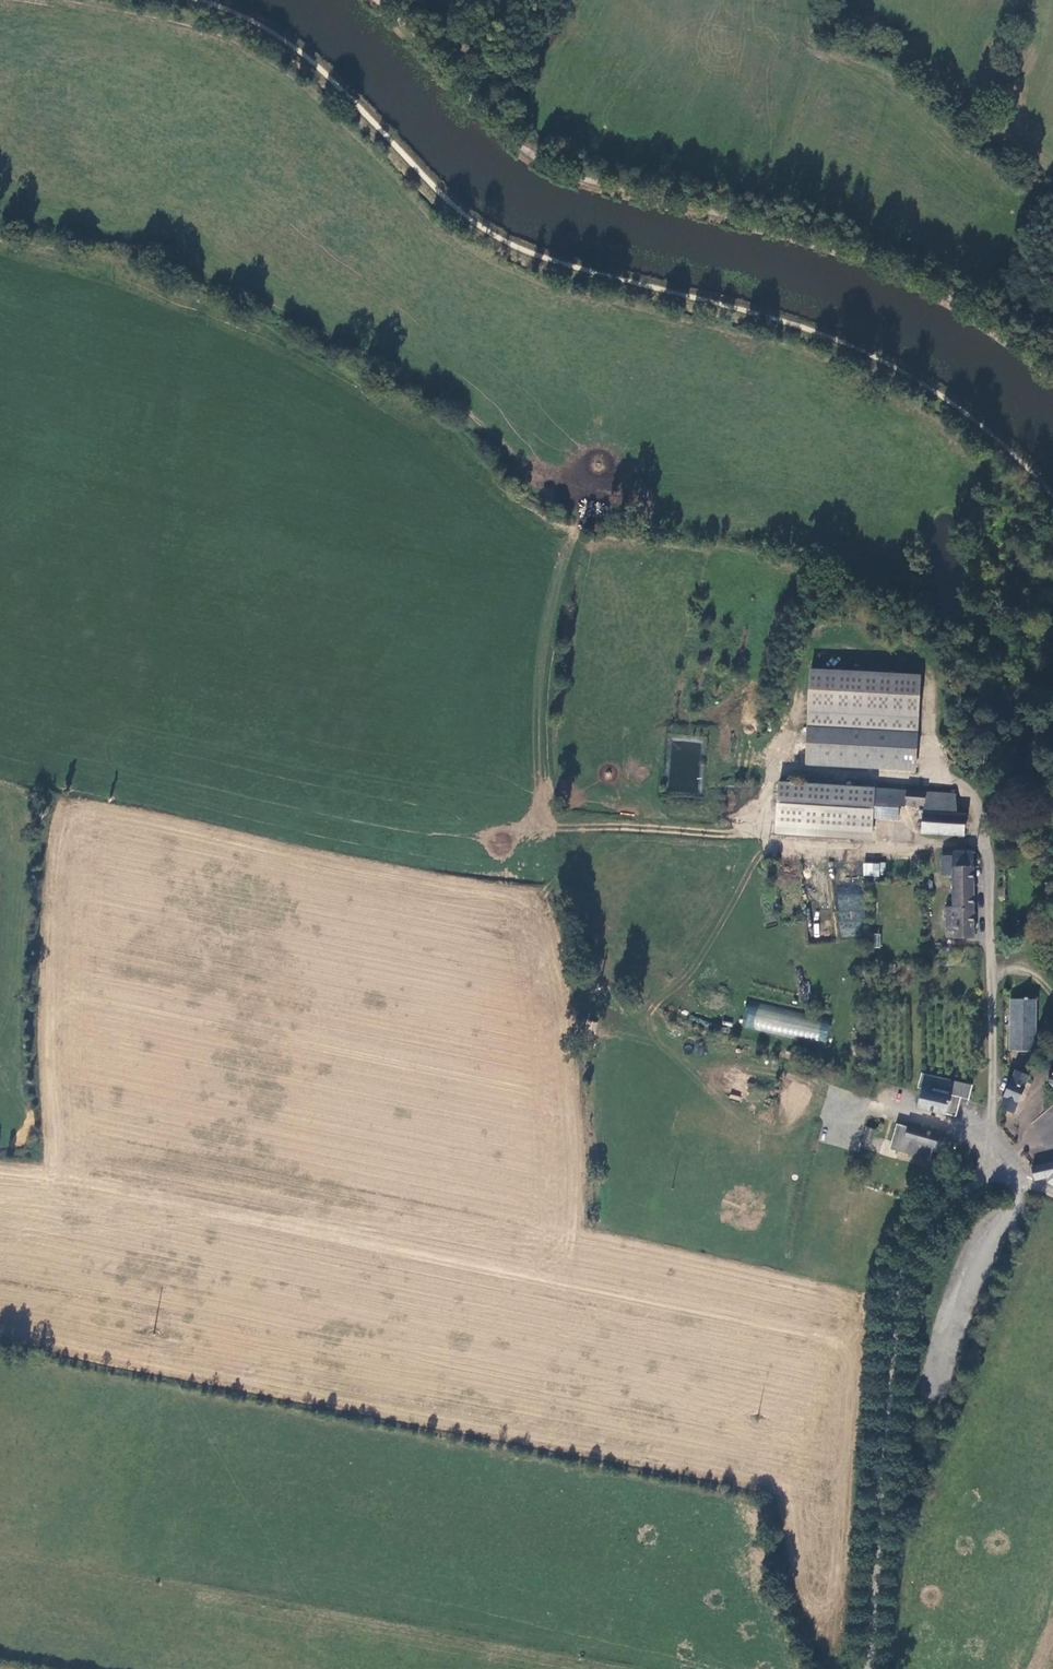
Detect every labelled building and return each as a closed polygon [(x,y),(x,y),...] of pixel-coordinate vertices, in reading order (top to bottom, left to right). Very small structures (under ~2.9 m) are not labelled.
[(812,676),(809,733),(918,739),(921,681),(812,676)] [(918,739),(809,733),(807,763),(917,768),(918,739)] [(874,787),(778,782),(776,830),(871,835),(872,819),(873,794),(874,787)] [(874,787),(873,794),(895,795),(902,795),(901,804),(925,805),(925,790),(874,787)] [(925,805),(924,813),(960,815),(961,792),(925,790),(925,805)] [(873,794),(872,819),(894,820),(895,795),(873,794)] [(960,815),(924,813),(923,833),(965,835),(966,815),(960,815)] [(971,938),(970,852),(954,852),(954,856),(944,856),(944,874),(952,874),(952,907),(945,907),(946,938),(953,938),(953,939),(971,938)] [(862,862),(862,875),(884,876),(885,863),(862,862)] [(838,936),(861,937),(861,887),(838,887),(838,936)] [(1036,1049),(1037,1041),(1052,1063),(1052,1051),(1036,1030),(1036,997),(1011,997),(1010,1048),(1036,1049)] [(746,1005),(742,1028),(826,1042),(830,1019),(746,1005)] [(917,1105),(954,1115),(959,1099),(968,1101),(972,1086),(920,1072),(915,1087),(921,1088),(917,1105)] [(1005,1094),(1000,1104),(1010,1109),(1015,1099),(1022,1086),(1027,1076),(1015,1072),(1011,1080),(1005,1094)] [(854,1086),(852,1093),(858,1095),(860,1088),(854,1086)] [(929,1148),(914,1143),(914,1142),(902,1139),(906,1126),(897,1124),(890,1149),(929,1160),(933,1146),(930,1145),(929,1148)] [(867,1126),(863,1141),(871,1143),(875,1129),(867,1126)] [(947,1137),(938,1134),(938,1133),(918,1128),(918,1130),(906,1126),(902,1139),(914,1142),(914,1143),(929,1148),(930,1145),(933,1146),(944,1149),(947,1137)] [(1031,1165),(1034,1180),(1045,1178),(1047,1182),(1052,1185),(1052,1160),(1031,1165)]
